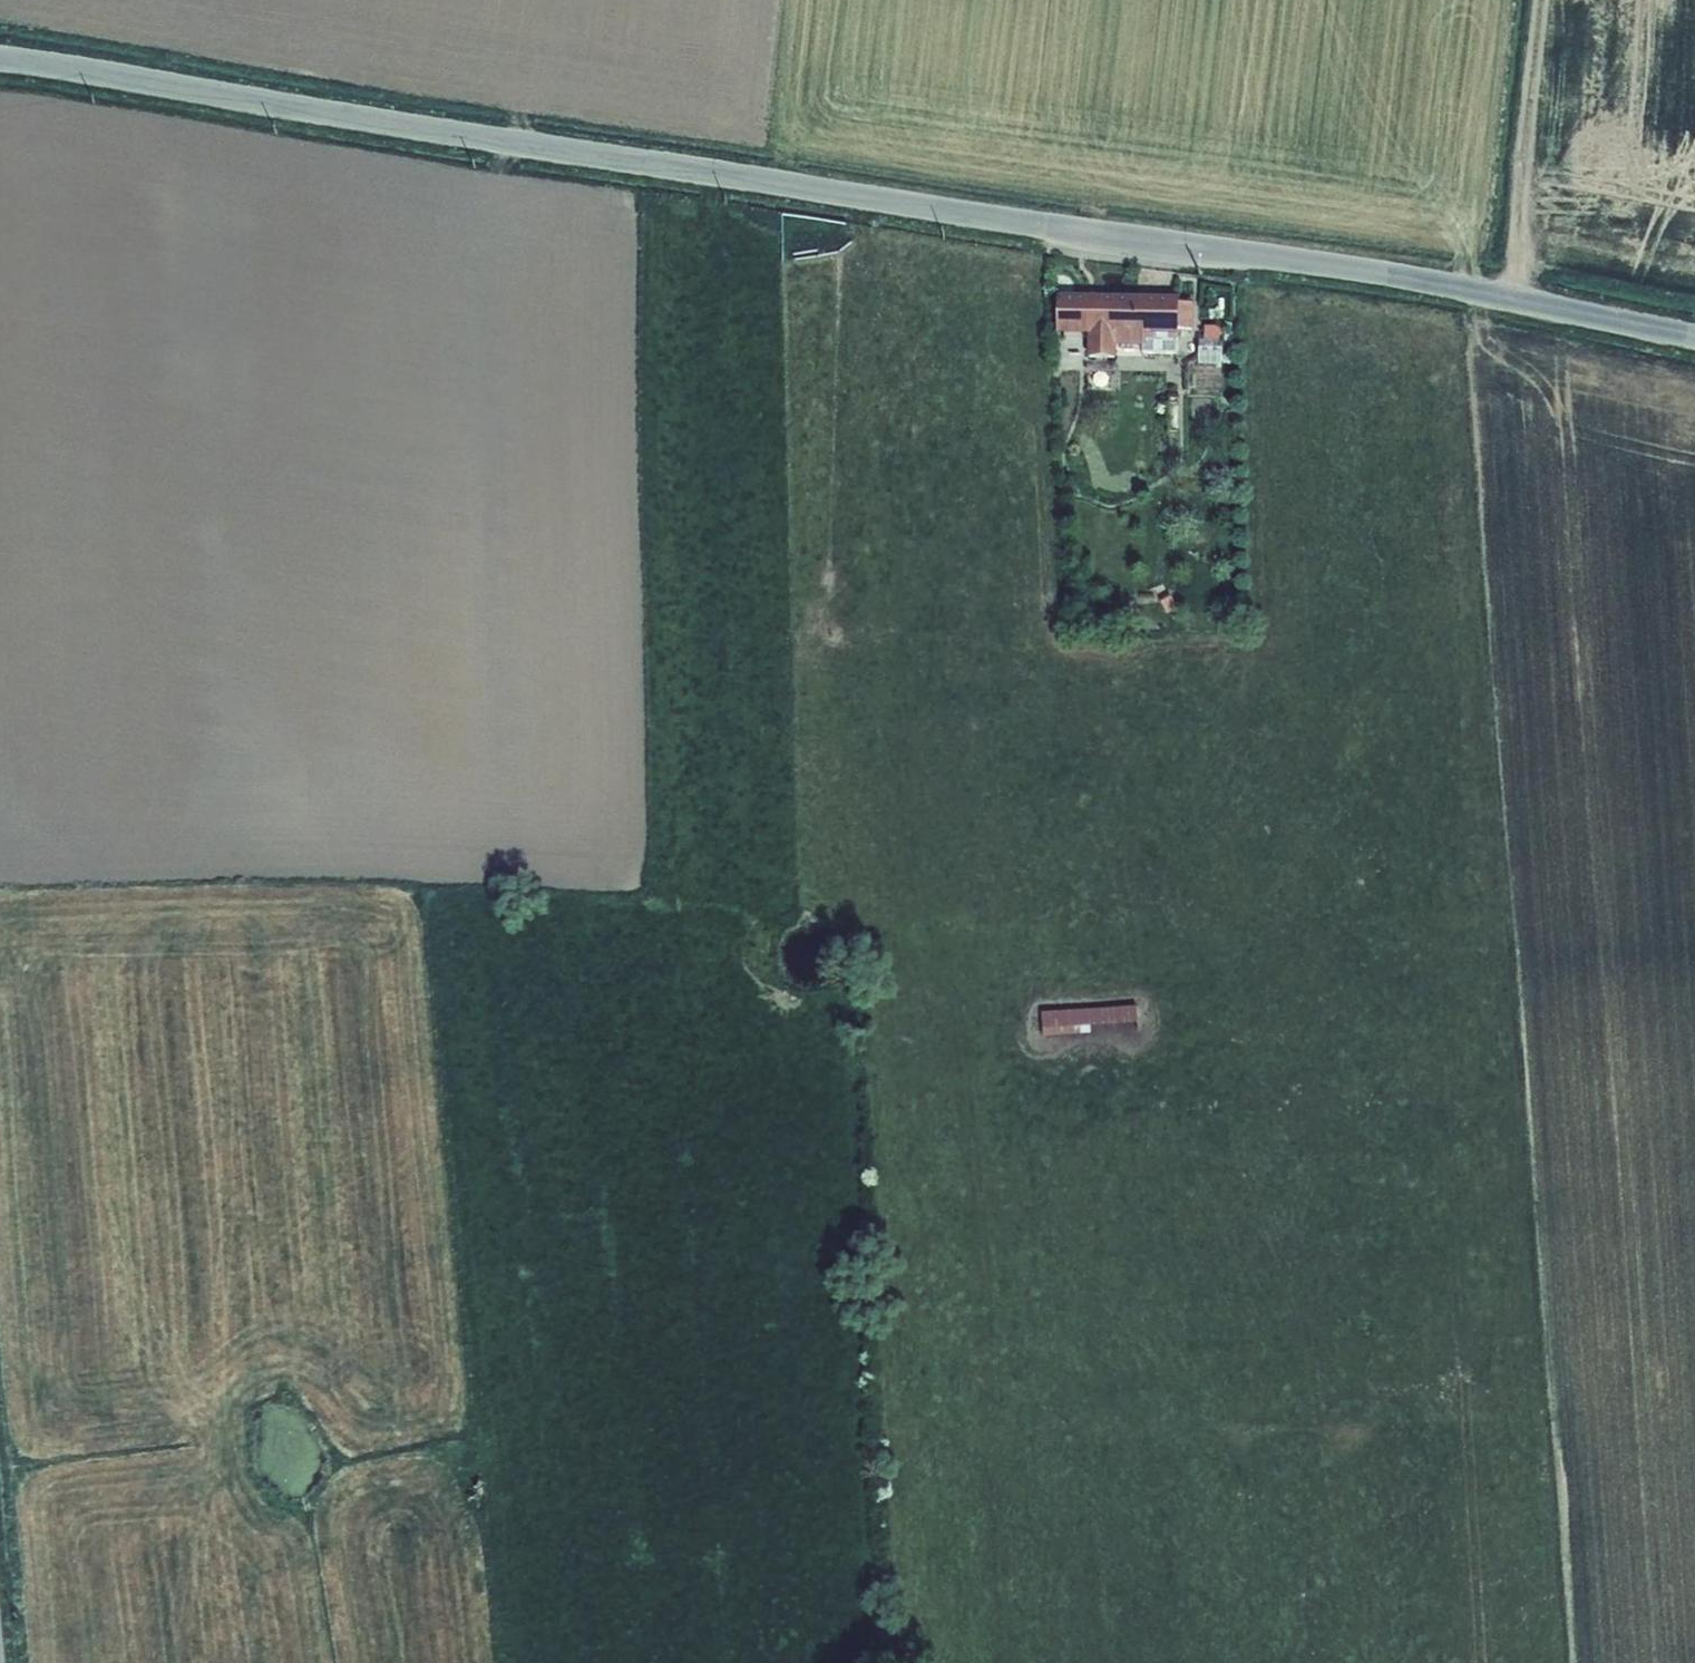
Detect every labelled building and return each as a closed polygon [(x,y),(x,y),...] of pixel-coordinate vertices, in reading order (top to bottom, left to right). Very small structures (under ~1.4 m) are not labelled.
[(1191,303),(1057,297),(1055,332),(1088,333),(1087,355),(1115,356),(1115,344),(1143,345),(1143,352),(1177,353),(1178,328),(1190,329),(1191,303)] [(1223,326),(1205,325),(1204,341),(1199,341),(1198,363),(1222,364),(1223,326)] [(1041,1012),(1043,1036),(1137,1029),(1136,1006),(1041,1012)]
